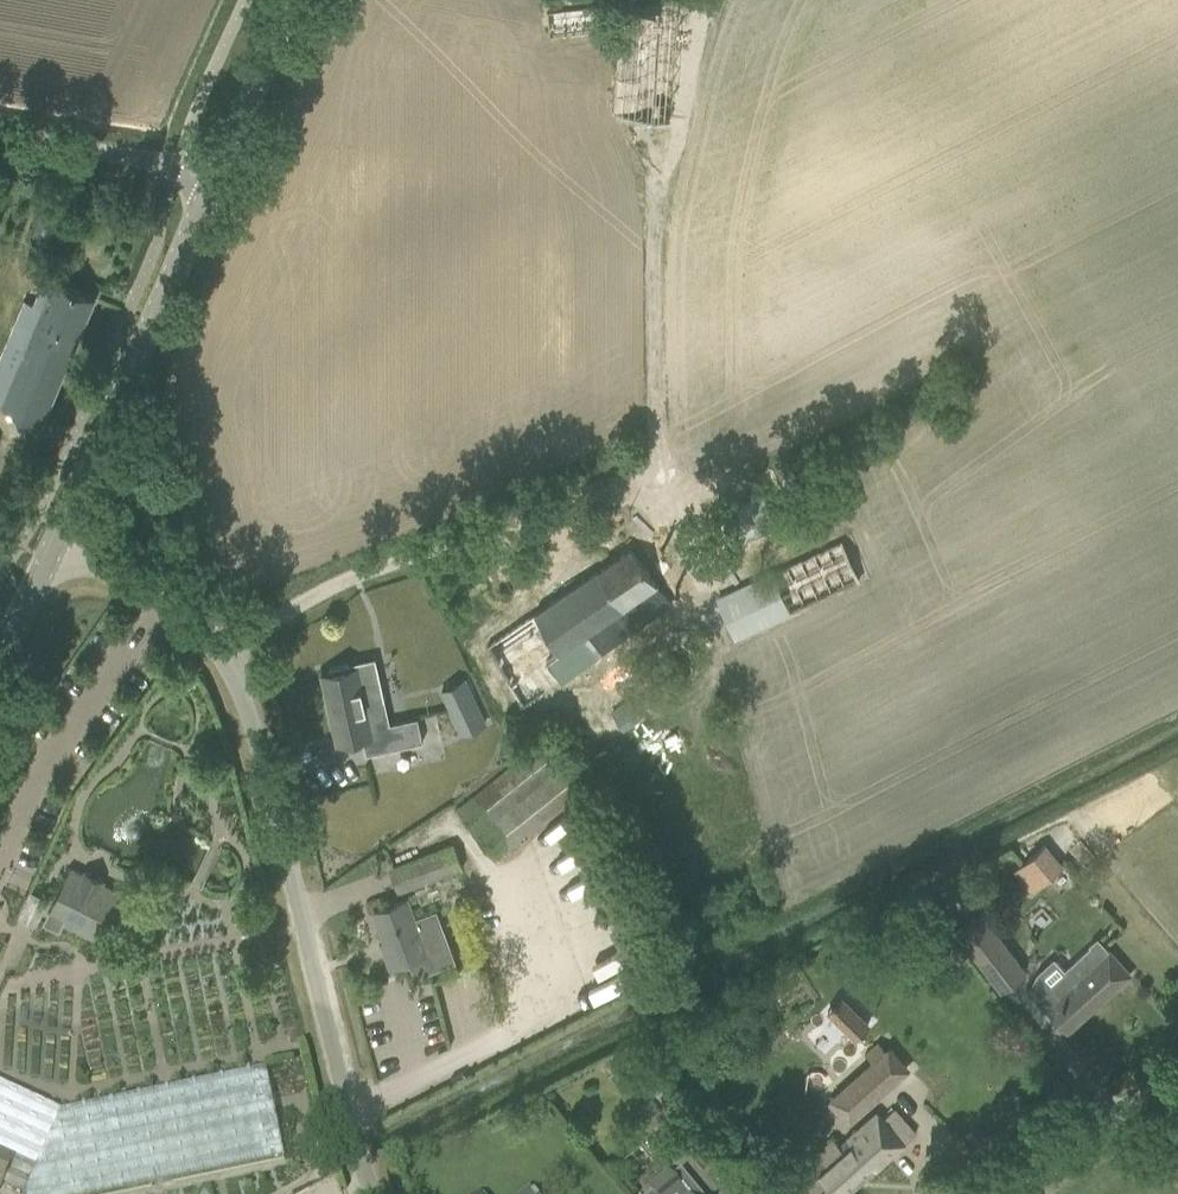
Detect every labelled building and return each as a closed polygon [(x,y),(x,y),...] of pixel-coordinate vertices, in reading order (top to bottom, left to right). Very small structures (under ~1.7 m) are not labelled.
[(611,113),(673,117),(679,13),(617,9),(611,113)] [(43,420),(95,297),(54,280),(42,307),(25,300),(0,358),(0,402),(43,420)] [(719,508),(738,562),(784,543),(764,491),(719,508)] [(841,540),(715,598),(733,640),(737,638),(860,580),(841,540)] [(487,646),(500,666),(527,705),(600,655),(594,647),(611,635),(614,639),(630,628),(619,612),(634,602),(642,614),(664,599),(630,549),(487,646)] [(330,672),(320,674),(336,744),(362,738),(366,754),(422,742),(417,717),(390,723),(384,699),(383,700),(378,680),(362,684),(358,666),(348,668),(347,664),(329,668),(330,672)] [(464,680),(442,691),(462,733),(484,723),(464,680)] [(455,810),(493,860),(583,790),(544,739),(455,810)] [(1016,867),(1033,886),(1061,862),(1044,843),(1016,867)] [(391,868),(399,890),(461,867),(453,845),(391,868)] [(53,904),(45,921),(59,928),(64,918),(101,936),(115,906),(121,893),(108,887),(71,868),(53,904)] [(954,900),(949,892),(940,897),(945,905),(954,900)] [(396,903),(374,911),(388,949),(384,950),(390,966),(409,959),(415,976),(455,961),(436,909),(412,918),(405,899),(396,903)] [(252,904),(245,911),(254,920),(261,913),(252,904)] [(956,933),(999,991),(1025,971),(981,914),(956,933)] [(1038,971),(1027,990),(1033,996),(1045,1010),(1048,1007),(1064,1026),(1077,1015),(1080,1019),(1129,975),(1098,940),(1091,946),(1090,945),(1067,966),(1064,969),(1053,957),(1038,971)] [(584,994),(629,978),(620,954),(603,960),(608,972),(580,982),(584,994)] [(846,999),(834,1013),(863,1037),(875,1023),(846,999)] [(837,1092),(856,1114),(912,1064),(893,1043),(885,1049),(878,1041),(865,1052),(873,1061),(837,1092)] [(1,1190),(2,1186),(20,1193),(114,1193),(261,1163),(285,1159),(266,1068),(62,1111),(0,1082),(0,1190),(1,1190)] [(839,1144),(831,1135),(814,1151),(823,1162),(795,1186),(802,1193),(847,1193),(916,1133),(894,1107),(884,1116),(878,1110),(839,1144)] [(710,1150),(703,1156),(712,1166),(719,1160),(710,1150)] [(682,1173),(673,1180),(669,1175),(647,1193),(700,1193),(682,1173)]
